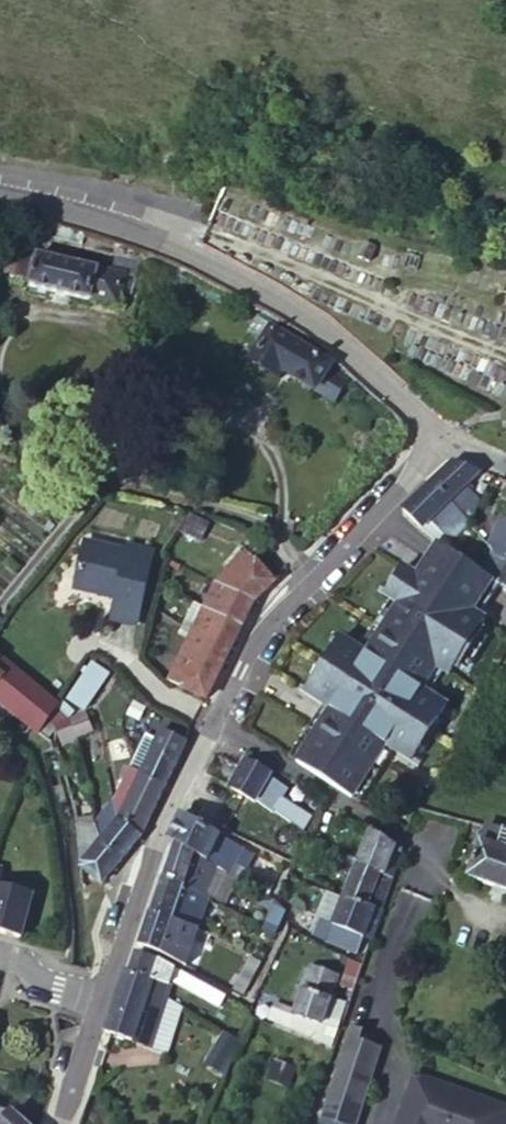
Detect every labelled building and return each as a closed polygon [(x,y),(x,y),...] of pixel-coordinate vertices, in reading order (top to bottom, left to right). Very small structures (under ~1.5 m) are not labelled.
[(124,273),(110,270),(14,247),(9,270),(27,275),(30,262),(35,263),(30,284),(89,298),(90,295),(117,302),(120,289),(124,273)] [(115,254),(110,270),(124,273),(120,289),(132,292),(140,260),(115,254)] [(247,330),(264,340),(271,329),(277,332),(280,328),(257,314),(247,330)] [(271,329),(264,340),(252,358),(280,375),(282,369),(334,400),(345,380),(328,370),(332,364),(277,332),(271,329)] [(456,458),(432,481),(469,523),(480,498),(466,483),(480,469),(456,458)] [(469,523),(432,481),(405,507),(423,525),(428,520),(441,532),(451,523),(460,533),(470,523),(469,523)] [(501,517),(489,544),(494,554),(505,560),(505,519),(501,517)] [(489,544),(483,536),(465,559),(494,579),(505,588),(505,560),(494,554),(489,544)] [(128,551),(86,541),(75,589),(115,600),(111,618),(139,624),(154,552),(129,546),(128,551)] [(486,592),(494,579),(465,559),(439,541),(432,553),(417,575),(404,566),(386,595),(399,603),(366,653),(341,638),(330,654),(337,658),(322,681),(316,677),(305,693),(330,709),(295,763),(352,798),(385,745),(410,762),(421,746),(414,741),(430,718),(436,722),(447,706),(422,689),(436,667),(449,675),(455,665),(458,668),(482,630),(479,629),(485,619),(473,611),(486,592)] [(255,601),(275,580),(244,549),(214,584),(169,679),(206,698),(255,601)] [(32,726),(38,732),(57,707),(60,704),(0,655),(0,701),(32,726)] [(110,672),(94,661),(70,698),(86,709),(110,672)] [(57,707),(38,732),(48,739),(58,728),(56,724),(70,719),(57,707)] [(91,711),(70,719),(78,740),(85,737),(92,761),(104,758),(99,736),(91,711)] [(56,724),(58,728),(64,745),(78,740),(70,719),(56,724)] [(165,784),(185,742),(161,729),(156,740),(140,773),(165,784)] [(130,768),(140,773),(156,740),(146,734),(130,768)] [(229,749),(214,774),(228,783),(243,757),(229,749)] [(243,757),(228,783),(256,799),(273,811),(274,809),(290,820),(298,808),(291,803),(296,795),(276,783),(279,778),(243,757)] [(115,804),(118,819),(140,773),(130,768),(114,801),(115,804)] [(118,819),(139,836),(165,784),(140,773),(118,819)] [(99,842),(118,819),(115,804),(96,826),(99,842)] [(312,817),(298,808),(290,820),(304,829),(312,817)] [(254,855),(181,812),(168,838),(173,841),(218,867),(227,872),(233,862),(247,869),(254,855)] [(93,814),(76,818),(78,827),(96,826),(93,814)] [(119,860),(139,836),(118,819),(99,842),(119,860)] [(484,825),(467,876),(505,890),(505,830),(484,825)] [(101,882),(119,860),(99,842),(96,826),(78,827),(80,865),(101,882)] [(401,848),(371,829),(344,900),(379,913),(401,848)] [(218,867),(173,841),(161,879),(184,888),(186,887),(205,895),(206,893),(218,867)] [(215,898),(227,872),(218,867),(206,893),(215,898)] [(184,888),(161,879),(150,911),(197,928),(202,912),(190,907),(195,894),(184,888)] [(22,936),(34,891),(0,882),(0,930),(22,936)] [(206,900),(195,894),(190,907),(202,912),(206,900)] [(343,901),(332,896),(329,902),(340,907),(332,924),(321,919),(314,934),(358,952),(364,938),(370,941),(379,913),(344,900),(343,901)] [(340,907),(329,902),(321,919),(332,924),(340,907)] [(272,936),(280,923),(286,909),(275,903),(261,931),(272,936)] [(197,928),(150,911),(139,945),(163,954),(185,966),(197,928)] [(137,952),(131,970),(169,983),(175,968),(160,960),(137,952)] [(337,977),(312,967),(295,1010),(285,1007),(280,1021),(290,1025),(290,1027),(331,1046),(346,1004),(330,998),(337,977)] [(104,1030),(109,1032),(149,1045),(165,998),(169,983),(131,970),(125,968),(104,1030)] [(217,1005),(223,995),(197,980),(195,985),(202,989),(198,994),(217,1005)] [(352,1026),(326,1106),(358,1116),(378,1048),(360,1042),(364,1030),(352,1026)] [(231,1050),(219,1043),(207,1061),(220,1069),(231,1050)] [(410,1092),(415,1094),(413,1102),(406,1105),(399,1123),(505,1123),(505,1104),(417,1072),(410,1092)] [(326,1106),(323,1117),(346,1123),(355,1123),(358,1116),(326,1106)] [(10,1111),(0,1121),(0,1123),(25,1123),(10,1111)]
